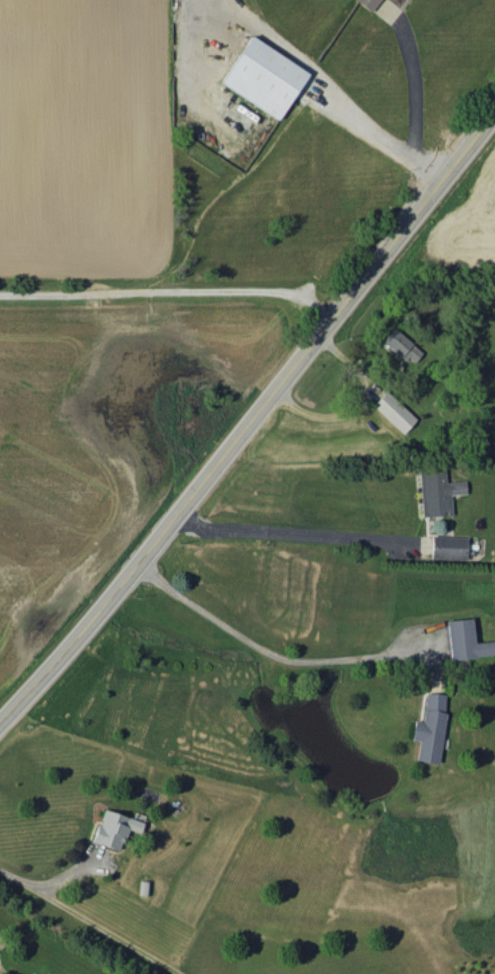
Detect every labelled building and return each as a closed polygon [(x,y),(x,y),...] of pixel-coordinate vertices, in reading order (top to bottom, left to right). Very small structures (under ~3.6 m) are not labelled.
[(371,12),(379,0),(356,0),(371,12)] [(309,72),(249,35),(220,83),(280,120),(309,72)] [(414,363),(423,350),(392,329),(383,343),(414,363)] [(403,433),(415,419),(385,391),(372,405),(403,433)] [(421,516),(451,515),(451,494),(466,493),(465,481),(445,482),(444,470),(419,471),(421,516)] [(467,537),(431,536),(431,557),(473,559),(473,548),(466,548),(467,537)] [(450,659),(494,655),(494,640),(474,642),(472,618),(447,620),(450,659)] [(447,694),(425,692),(422,721),(413,720),(411,739),(418,740),(415,761),(439,763),(447,694)] [(121,850),(126,829),(140,833),(144,820),(102,809),(93,843),(121,850)]
